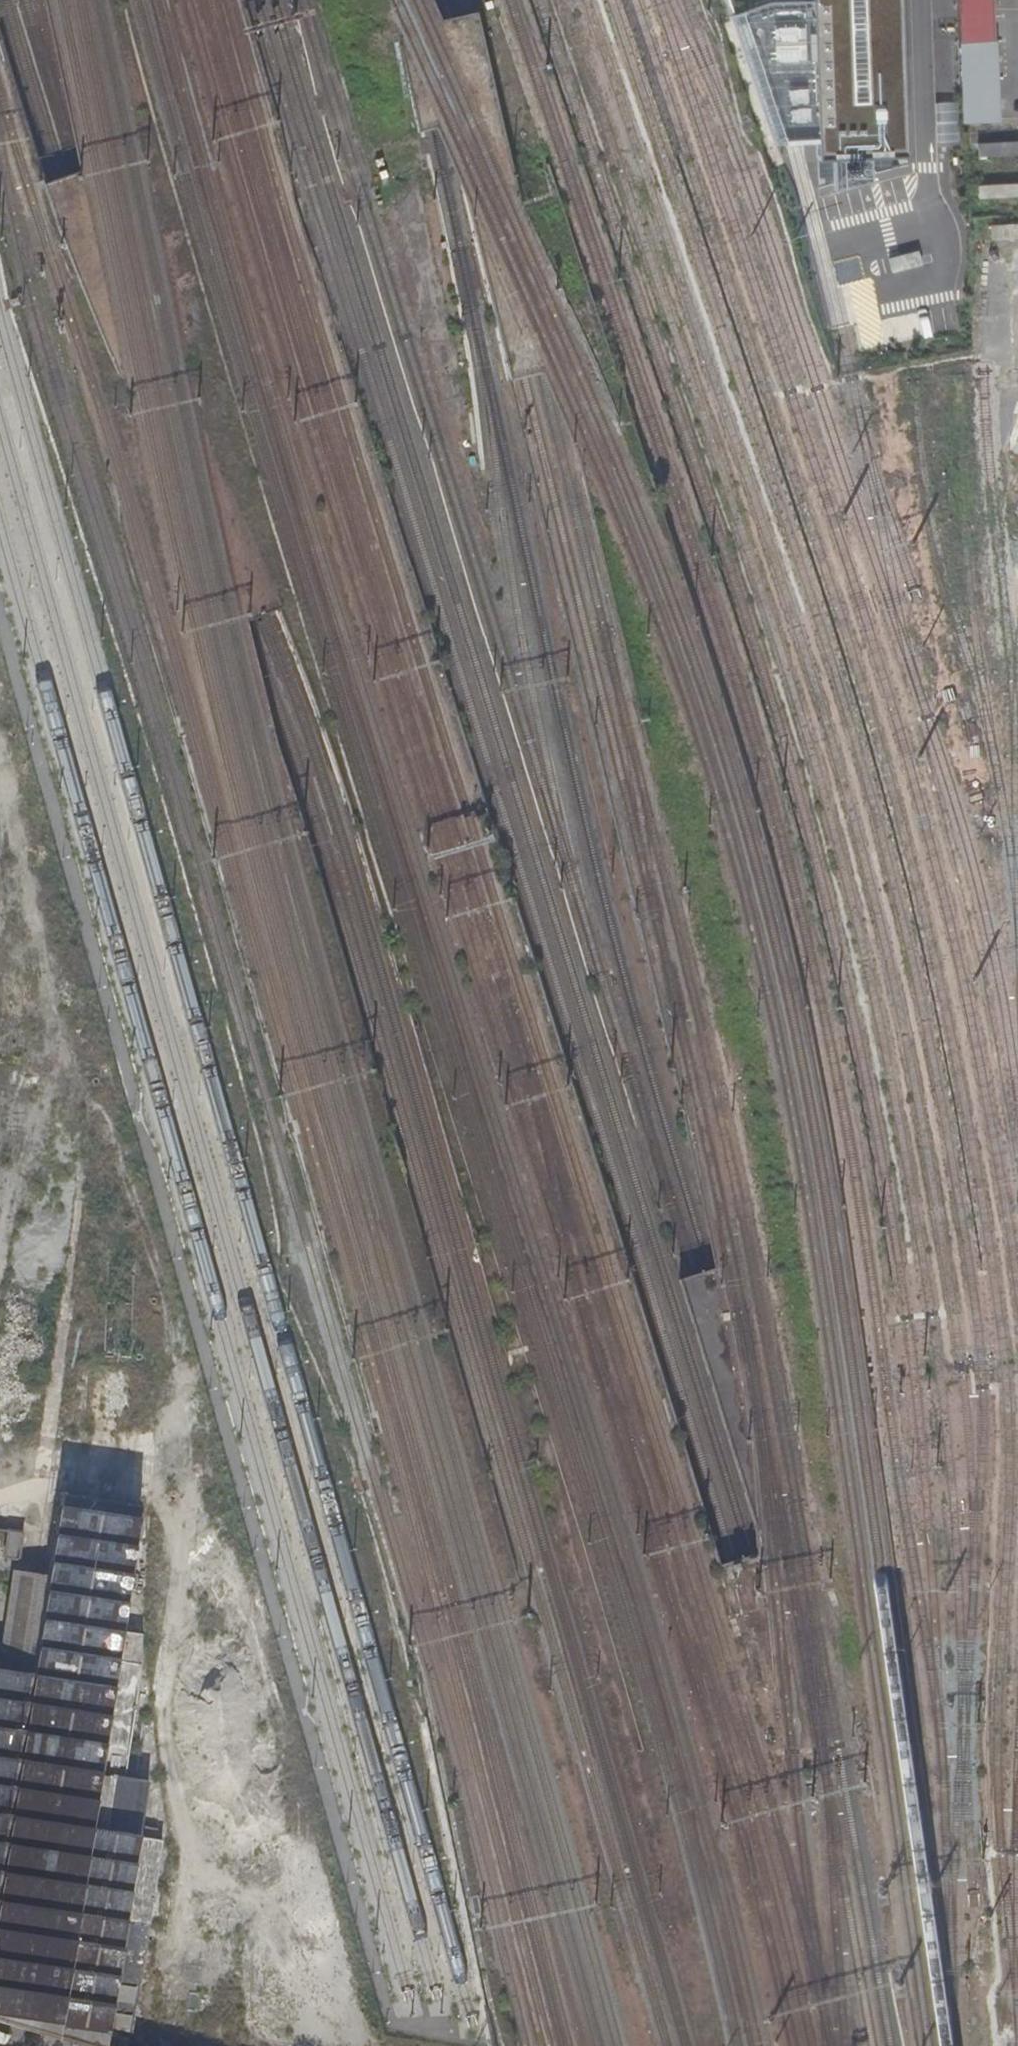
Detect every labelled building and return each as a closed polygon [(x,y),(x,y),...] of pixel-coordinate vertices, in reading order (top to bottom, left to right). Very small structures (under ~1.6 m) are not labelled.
[(778,134),(813,132),(815,154),(902,151),(897,0),(728,0),(778,134)] [(960,125),(997,124),(996,43),(958,43),(960,125)] [(1015,155),(1015,143),(978,143),(978,155),(1015,155)] [(978,183),(978,195),(1017,194),(1017,182),(978,183)] [(79,2045),(129,2045),(140,1978),(161,1840),(140,1836),(149,1781),(124,1775),(139,1663),(139,1633),(121,1630),(140,1505),(60,1492),(47,1575),(13,1570),(0,1657),(0,2023),(79,2045)]
